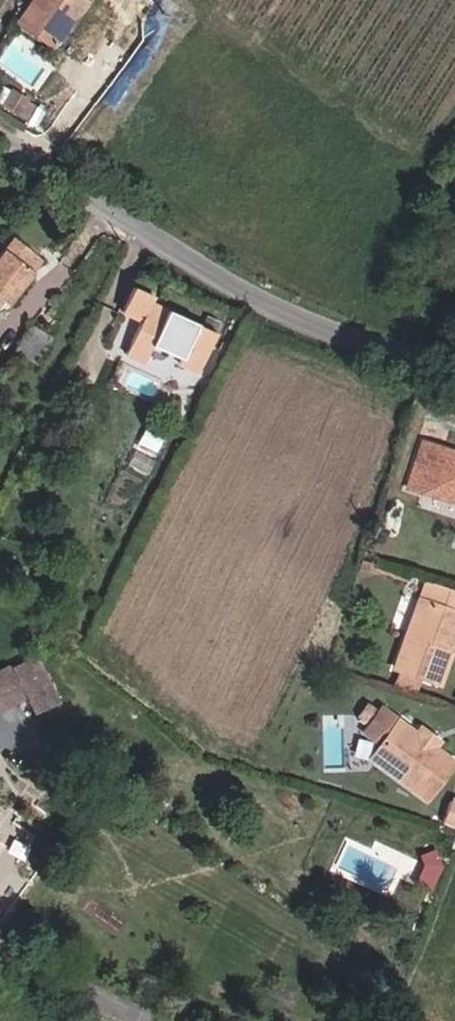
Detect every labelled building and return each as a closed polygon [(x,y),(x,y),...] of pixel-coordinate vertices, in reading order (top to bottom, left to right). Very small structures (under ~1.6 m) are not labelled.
[(10,22),(45,45),(76,0),(26,0),(10,22)] [(26,242),(11,230),(0,243),(0,295),(4,298),(30,266),(26,262),(16,254),(26,242)] [(37,250),(26,242),(16,254),(26,262),(37,250)] [(181,361),(179,365),(200,375),(220,335),(152,303),(156,295),(134,284),(122,308),(142,318),(127,351),(146,360),(152,347),(181,361)] [(23,366),(39,342),(22,331),(6,354),(23,366)] [(420,390),(416,404),(427,410),(434,397),(420,390)] [(417,443),(404,486),(454,502),(454,454),(417,443)] [(450,654),(454,641),(454,595),(426,585),(409,631),(394,672),(433,685),(445,652),(450,654)] [(0,677),(0,711),(31,696),(43,714),(69,698),(45,655),(0,677)] [(419,737),(407,728),(399,739),(383,727),(391,717),(383,711),(367,711),(353,731),(367,741),(358,753),(412,794),(436,762),(413,745),(419,737)] [(407,728),(391,717),(383,727),(399,739),(407,728)] [(454,831),(454,802),(448,804),(442,827),(454,831)] [(433,856),(418,862),(422,870),(416,892),(430,898),(440,871),(433,856)]
